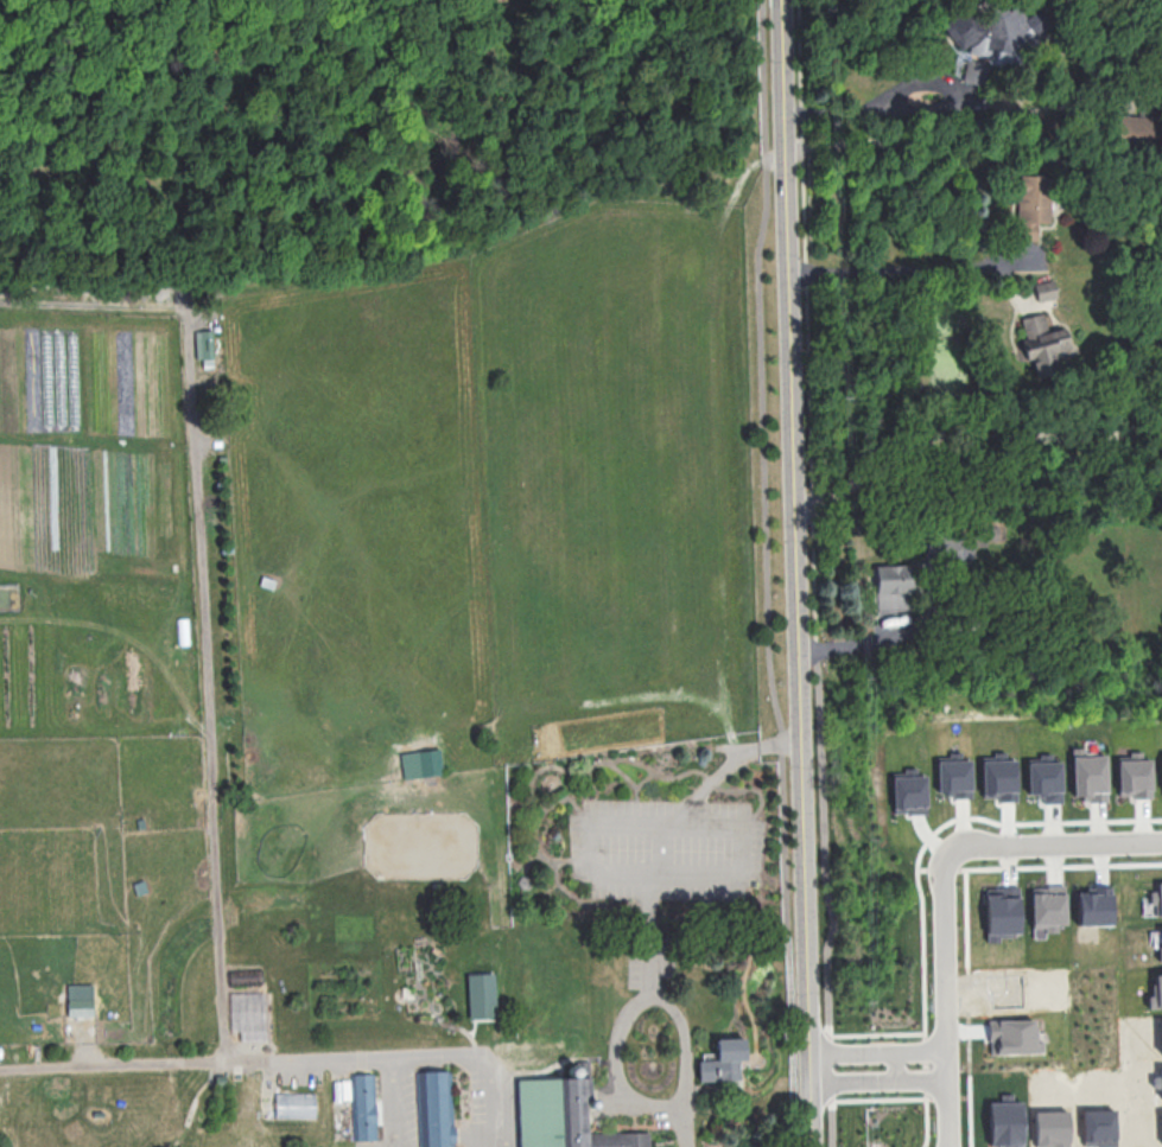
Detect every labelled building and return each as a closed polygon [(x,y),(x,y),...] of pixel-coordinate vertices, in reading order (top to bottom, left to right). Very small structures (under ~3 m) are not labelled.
[(949,13),(949,47),(968,47),(968,56),(994,56),(994,48),(1023,48),(1023,14),(949,13)] [(1156,141),(1157,115),(1118,114),(1117,140),(1156,141)] [(1016,239),(1036,240),(1036,222),(1049,222),(1051,176),(1018,175),(1016,239)] [(1058,297),(1054,279),(1034,283),(1038,301),(1058,297)] [(1020,317),(1025,337),(1023,337),(1033,379),(1059,373),(1054,352),(1070,348),(1064,326),(1048,331),(1043,312),(1020,317)] [(196,333),(212,332),(212,365),(203,365),(203,359),(196,359),(196,333)] [(911,564),(875,565),(876,610),(912,609),(911,564)] [(277,576),(267,585),(262,579),(272,571),(277,576)] [(146,659),(140,669),(132,664),(139,654),(146,659)] [(440,747),(443,775),(405,778),(400,753),(440,747)] [(1107,800),(1106,754),(1084,755),(1084,747),(1072,747),(1073,800),(1107,800)] [(972,795),(971,759),(962,759),(962,751),(949,752),(949,756),(937,756),(938,796),(972,795)] [(1016,759),(1006,759),(1005,751),(994,751),(994,756),(981,756),(982,797),(999,797),(999,801),(1017,801),(1016,759)] [(1117,756),(1118,797),(1152,796),(1151,759),(1143,759),(1143,751),(1129,751),(1129,756),(1117,756)] [(1062,803),(1061,761),(1052,761),(1052,753),(1039,753),(1039,758),(1027,758),(1028,795),(1042,795),(1043,803),(1062,803)] [(917,767),(903,768),(903,772),(892,773),(893,813),(927,813),(926,775),(917,775),(917,767)] [(1031,886),(1032,927),(1044,927),(1044,932),(1057,932),(1057,924),(1065,924),(1064,885),(1031,886)] [(1112,924),(1111,885),(1087,886),(1087,891),(1077,891),(1078,925),(1112,924)] [(986,942),(999,941),(999,935),(1019,935),(1019,887),(986,887),(986,942)] [(1155,995),(1149,995),(1149,1007),(1161,1007),(1161,973),(1155,974),(1155,995)] [(469,976),(494,975),(496,1018),(471,1019),(469,976)] [(69,986),(95,986),(96,1020),(70,1020),(69,986)] [(1036,1019),(988,1019),(987,1037),(996,1038),(996,1052),(1043,1053),(1043,1040),(1036,1040),(1036,1019)] [(698,1081),(697,1063),(716,1062),(715,1040),(744,1039),(744,1057),(744,1060),(739,1060),(739,1079),(698,1081)] [(414,1072),(442,1071),(445,1127),(452,1127),(453,1142),(445,1143),(445,1146),(418,1146),(414,1072)] [(350,1075),(370,1073),(372,1105),(375,1105),(376,1127),(373,1127),(373,1140),(353,1141),(350,1075)] [(648,1133),(649,1146),(517,1146),(516,1079),(589,1078),(590,1123),(585,1123),(585,1134),(648,1133)] [(273,1116),(274,1091),(315,1092),(315,1117),(273,1116)] [(989,1145),(1005,1145),(1005,1146),(1024,1146),(1023,1101),(1013,1101),(1013,1094),(1001,1094),(1001,1101),(989,1102),(989,1145)] [(1115,1108),(1082,1109),(1083,1146),(1116,1146),(1115,1108)] [(1035,1146),(1070,1146),(1069,1109),(1034,1110),(1035,1146)]
